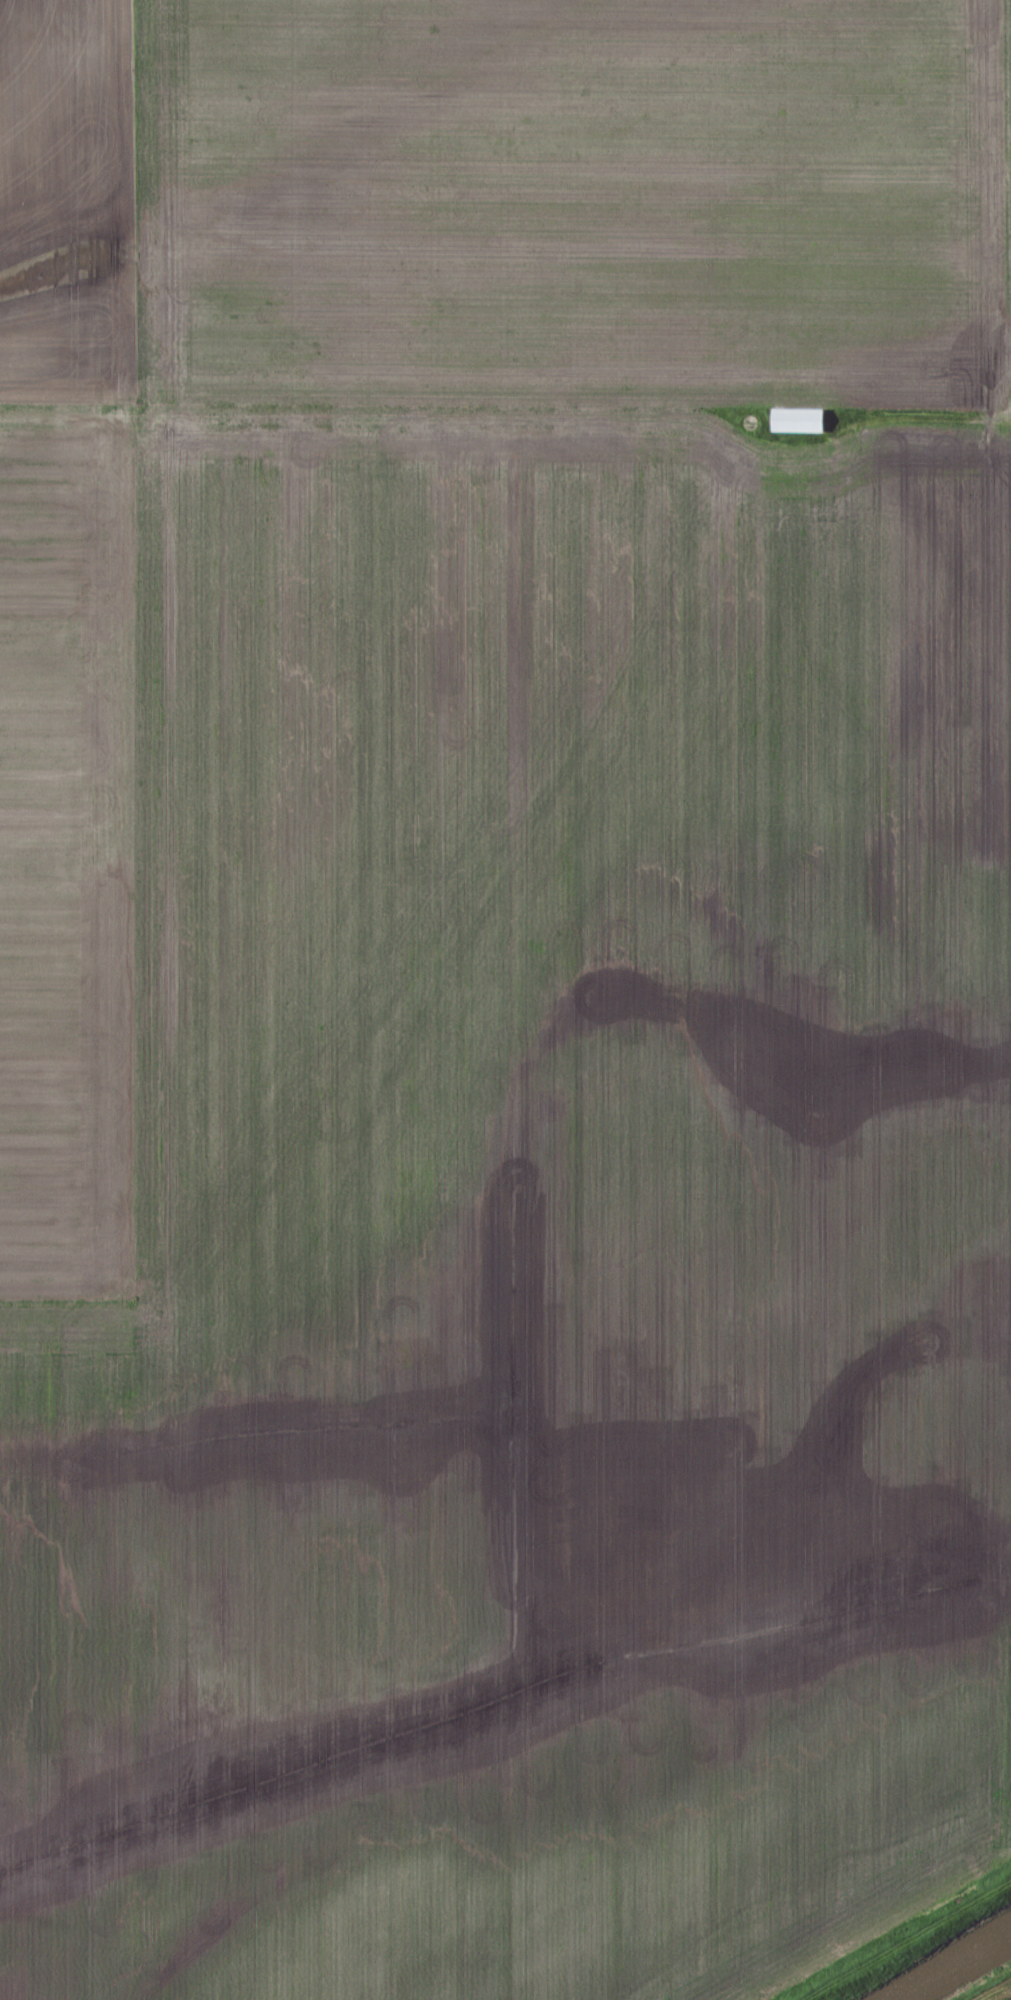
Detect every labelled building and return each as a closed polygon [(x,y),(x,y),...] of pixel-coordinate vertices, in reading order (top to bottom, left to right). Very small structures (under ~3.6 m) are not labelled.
[(780,434),(832,435),(833,411),(781,410),(780,434)]
